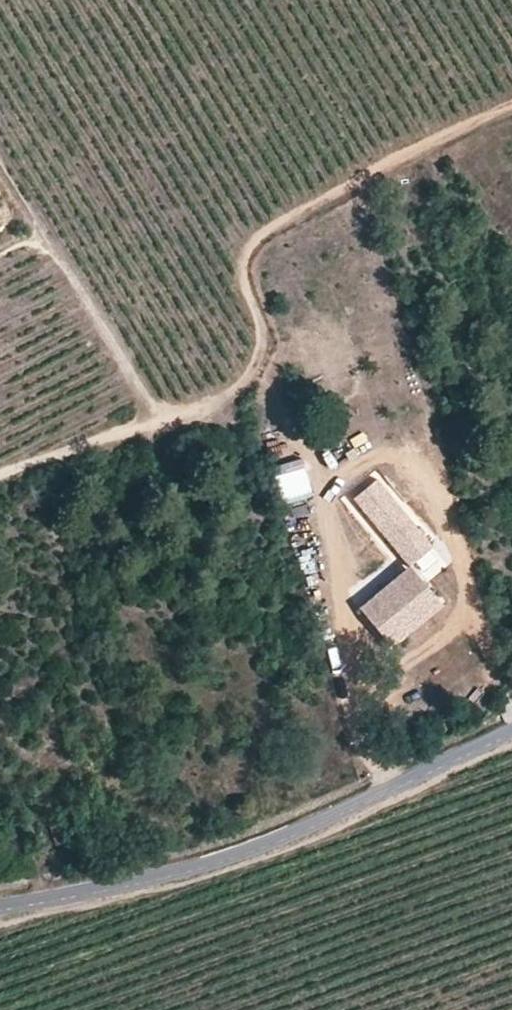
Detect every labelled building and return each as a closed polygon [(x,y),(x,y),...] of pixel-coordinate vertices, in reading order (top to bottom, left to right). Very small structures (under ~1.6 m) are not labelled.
[(347,492),(407,560),(438,532),(378,464),(347,492)] [(445,607),(407,566),(355,611),(393,648),(445,607)]
